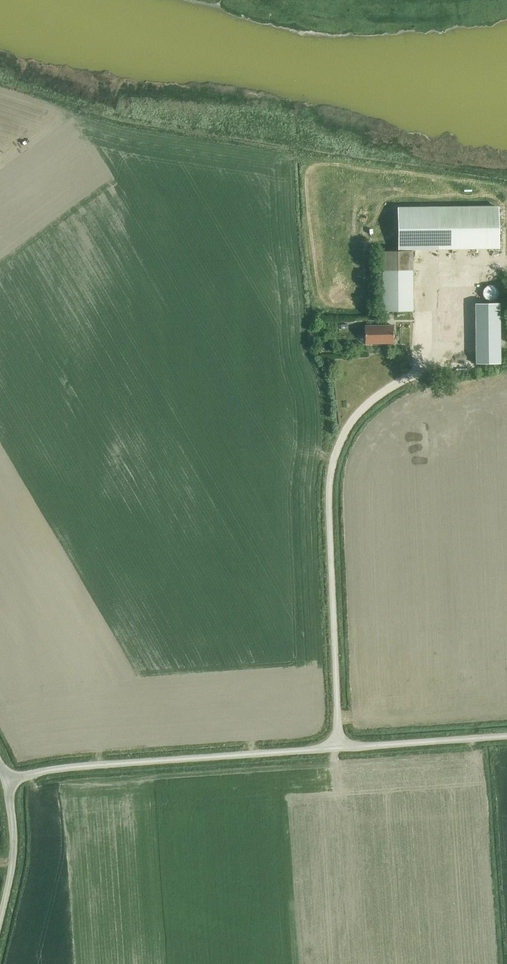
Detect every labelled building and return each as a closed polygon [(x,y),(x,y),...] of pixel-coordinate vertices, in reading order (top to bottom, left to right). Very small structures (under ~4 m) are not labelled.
[(440,213),(440,253),(506,254),(506,213),(440,213)] [(382,251),(382,311),(413,311),(412,251),(382,251)] [(501,363),(500,304),(476,304),(477,364),(501,363)] [(394,327),(365,327),(366,346),(394,346),(394,327)]
